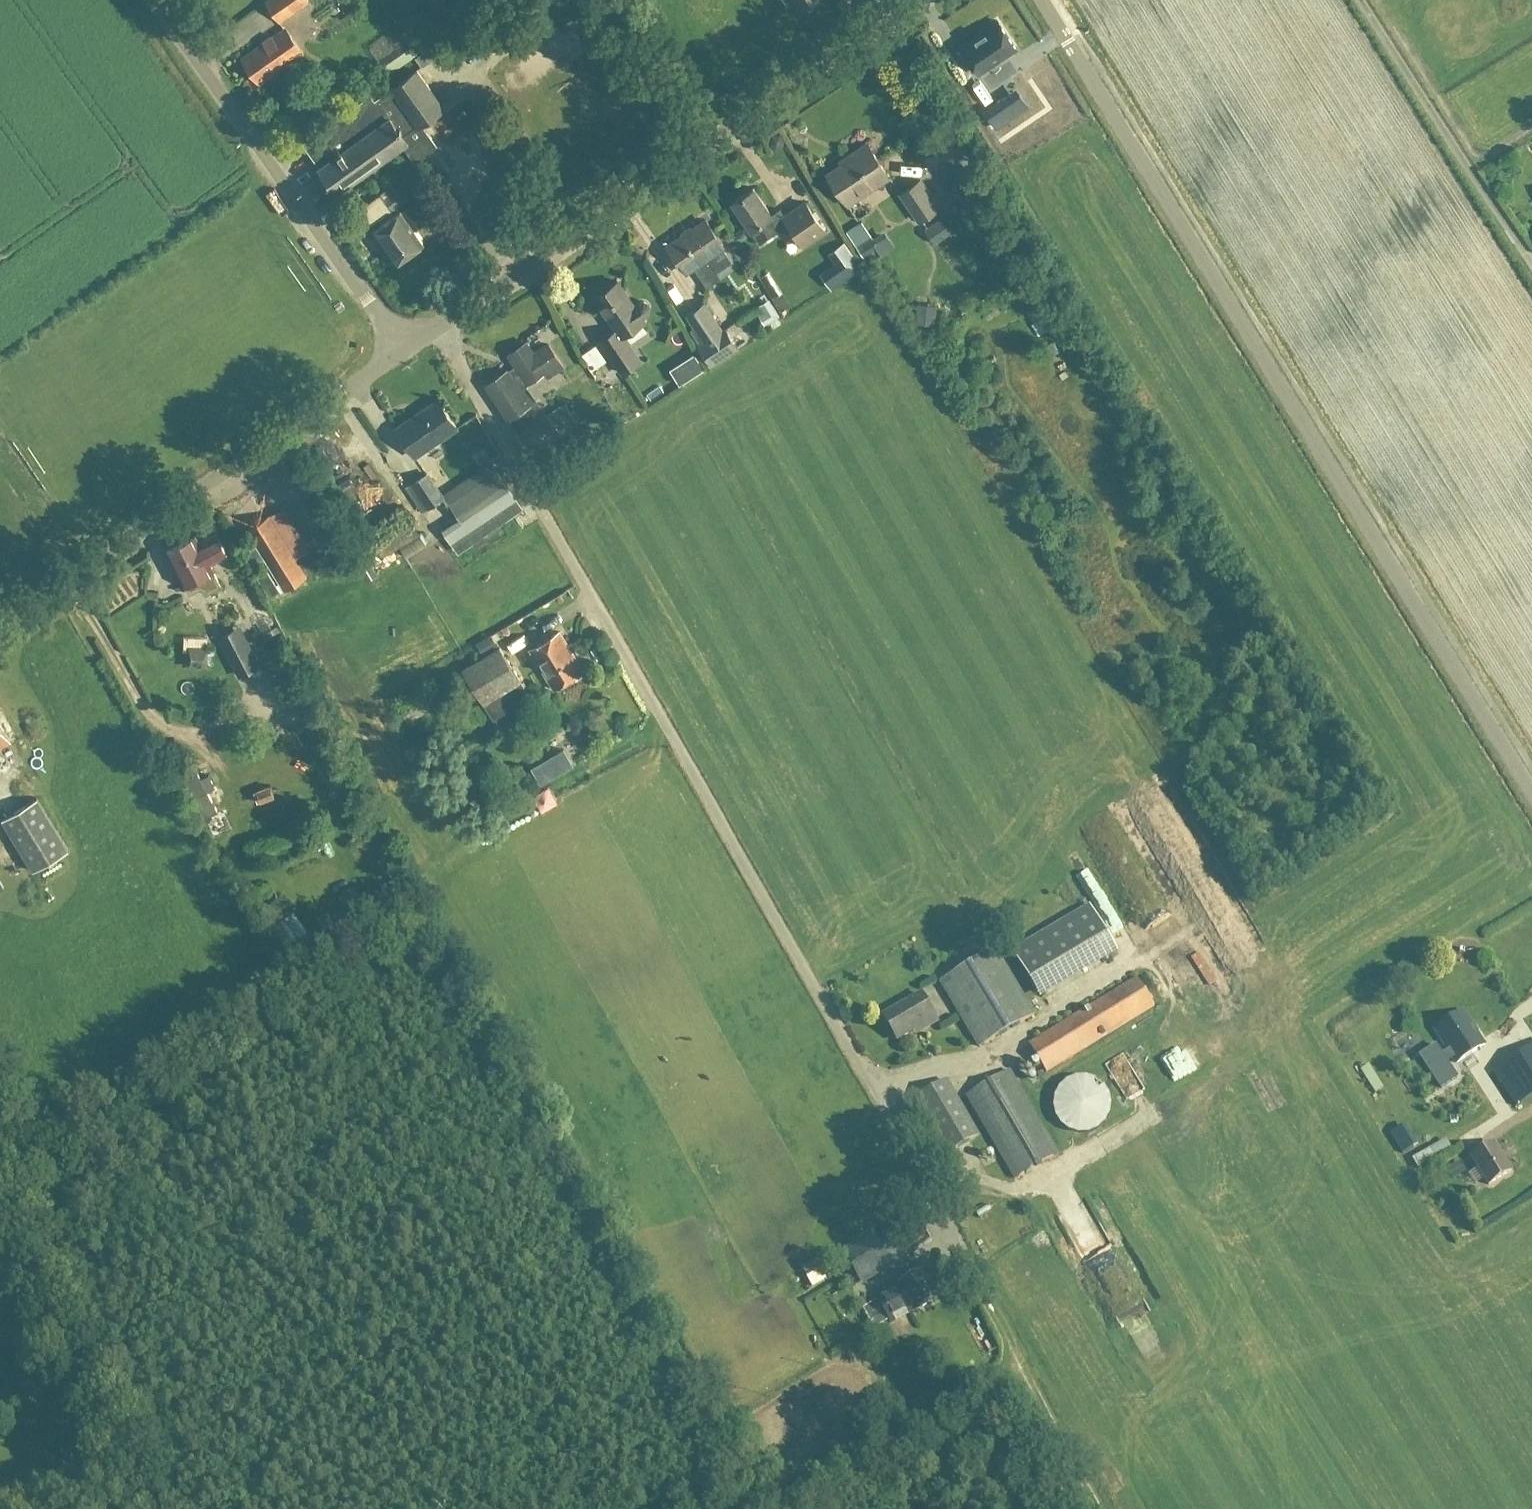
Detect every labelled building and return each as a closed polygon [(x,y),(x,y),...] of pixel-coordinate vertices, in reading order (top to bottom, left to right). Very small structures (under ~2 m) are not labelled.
[(309,4),(306,0),(266,0),(264,1),(279,24),(309,4)] [(795,10),(809,0),(788,0),(795,10)] [(978,73),(1015,49),(996,21),(981,32),(982,35),(961,49),(978,73)] [(284,28),(241,59),(256,81),(271,70),(274,74),(302,54),(284,28)] [(383,65),(408,56),(400,35),(376,44),(383,65)] [(427,62),(420,52),(413,56),(420,66),(427,62)] [(336,195),(403,147),(414,163),(437,146),(422,125),(445,109),(417,70),(391,89),(392,90),(374,102),(370,97),(304,144),(320,167),(317,169),(318,170),(319,170),(335,193),(335,194),(336,195)] [(1006,98),(995,105),(1006,122),(1017,114),(1006,98)] [(847,206),(889,177),(866,144),(845,158),(847,161),(826,175),(847,206)] [(404,178),(407,182),(384,199),(392,211),(415,194),(418,198),(432,188),(418,169),(404,178)] [(918,224),(941,208),(921,178),(898,194),(918,224)] [(825,231),(805,203),(785,217),(780,210),(772,216),(753,188),(732,203),(760,244),(789,224),(804,245),(825,231)] [(413,231),(425,223),(413,205),(401,214),(400,212),(373,231),(395,263),(423,245),(413,231)] [(934,245),(953,233),(943,218),(924,230),(934,245)] [(706,258),(723,247),(705,221),(667,247),(684,273),(693,267),(707,287),(719,279),(706,258)] [(882,231),(872,237),(863,223),(848,234),(862,255),(874,247),(880,257),(893,248),(882,231)] [(956,242),(944,249),(958,271),(970,263),(956,242)] [(851,269),(863,263),(856,249),(844,255),(851,269)] [(616,330),(599,341),(622,374),(639,362),(622,337),(644,322),(641,319),(645,316),(647,315),(648,311),(647,306),(643,303),(640,303),(636,305),(633,307),(617,282),(594,297),(616,330)] [(686,316),(704,343),(699,347),(711,365),(736,348),(724,330),(722,332),(703,305),(686,316)] [(585,352),(597,361),(605,350),(592,341),(585,352)] [(508,420),(530,406),(520,390),(544,374),(547,378),(563,367),(548,345),(533,355),(526,343),(508,355),(516,367),(508,373),(507,371),(485,386),(508,420)] [(414,458),(457,429),(437,400),(395,429),(414,458)] [(545,416),(518,434),(531,454),(559,436),(545,416)] [(495,470),(446,503),(458,522),(473,543),(522,510),(495,470)] [(428,509),(443,498),(427,475),(411,485),(428,509)] [(284,591),(306,578),(320,569),(309,551),(295,559),(269,516),(246,530),(284,591)] [(216,536),(199,545),(195,538),(167,553),(185,587),(189,595),(201,588),(205,596),(220,588),(212,572),(209,565),(227,556),(216,536)] [(366,554),(353,561),(367,583),(379,576),(366,554)] [(220,637),(225,648),(240,676),(258,667),(237,628),(220,637)] [(553,690),(583,672),(559,633),(529,651),(553,690)] [(463,670),(492,719),(529,697),(513,670),(512,670),(499,648),(463,670)] [(408,723),(460,693),(452,679),(400,710),(408,723)] [(310,704),(284,717),(293,737),(320,724),(310,704)] [(466,729),(480,722),(473,710),(460,717),(466,729)] [(10,743),(0,726),(0,749),(10,743)] [(577,768),(582,780),(596,775),(592,763),(577,768)] [(198,797),(213,793),(209,775),(194,778),(198,797)] [(36,799),(2,819),(32,871),(67,851),(36,799)] [(1037,994),(1114,949),(1090,907),(1013,953),(1037,994)] [(996,951),(941,983),(980,1048),(1034,1016),(996,951)] [(1047,1074),(1155,1008),(1137,978),(1029,1045),(1047,1074)] [(922,1032),(937,1023),(921,995),(884,1017),(898,1041),(920,1028),(922,1032)] [(1456,1065),(1485,1046),(1463,1012),(1434,1031),(1456,1065)] [(1531,1097),(1531,1048),(1494,1073),(1517,1107),(1531,1097)] [(1180,1080),(1192,1072),(1182,1056),(1170,1063),(1180,1080)] [(1014,1181),(1059,1155),(1010,1070),(965,1096),(1014,1181)] [(1109,1106),(1108,1096),(1104,1088),(1097,1082),(1089,1078),(1080,1077),(1071,1079),(1063,1084),(1057,1091),(1054,1100),(1054,1109),(1057,1118),(1062,1125),(1070,1131),(1079,1133),(1088,1132),(1096,1129),(1103,1123),(1108,1115),(1109,1106)] [(948,1154),(979,1136),(947,1081),(916,1099),(948,1154)] [(1511,1172),(1495,1145),(1472,1159),(1489,1186),(1511,1172)] [(863,1279),(911,1251),(895,1223),(846,1251),(863,1279)] [(923,1271),(897,1285),(898,1286),(876,1299),(891,1324),(912,1312),(913,1313),(935,1300),(933,1296),(936,1294),(923,1271)]
